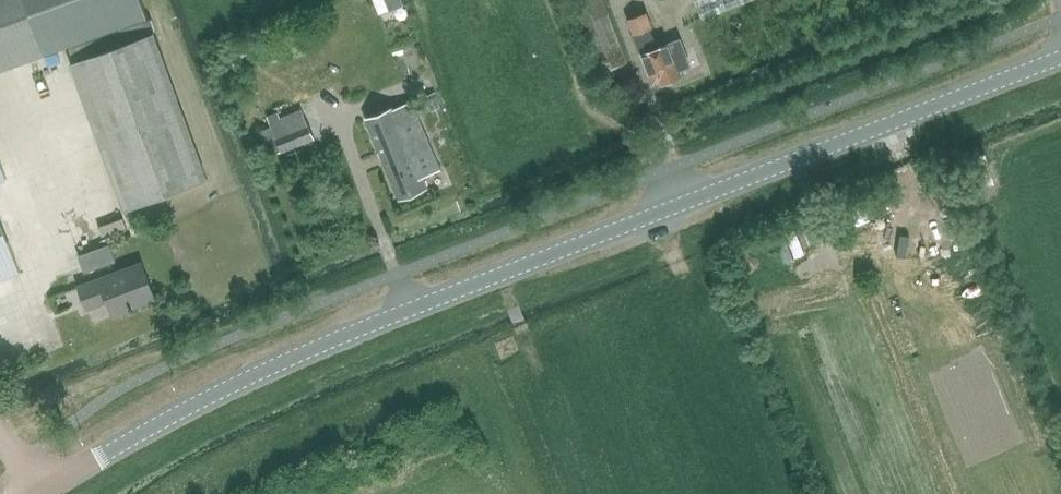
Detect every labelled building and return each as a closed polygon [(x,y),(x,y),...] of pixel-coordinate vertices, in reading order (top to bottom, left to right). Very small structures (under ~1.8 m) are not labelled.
[(30,58),(147,15),(141,0),(0,0),(0,69),(30,58)] [(390,11),(403,5),(401,0),(385,0),(390,11)] [(604,0),(570,0),(598,69),(627,58),(604,0)] [(702,18),(747,0),(695,0),(702,18)] [(647,11),(628,19),(633,33),(652,83),(661,80),(662,83),(680,76),(678,70),(689,65),(679,39),(657,47),(649,27),(652,26),(647,11)] [(152,16),(70,46),(75,60),(70,62),(124,209),(208,178),(154,31),(157,30),(152,16)] [(394,107),(367,118),(399,198),(427,187),(423,176),(440,169),(412,100),(394,108),(394,107)] [(278,111),(268,116),(275,134),(282,151),(314,137),(308,121),(302,108),(281,117),(278,111)] [(863,198),(837,208),(845,229),(871,218),(863,198)] [(22,269),(0,209),(0,277),(22,269)] [(807,223),(796,227),(803,246),(815,241),(807,223)] [(110,243),(79,255),(85,271),(116,260),(110,243)] [(135,306),(155,298),(142,263),(80,287),(88,308),(107,301),(114,318),(136,310),(135,306)] [(497,344),(503,359),(518,353),(512,337),(497,344)]
